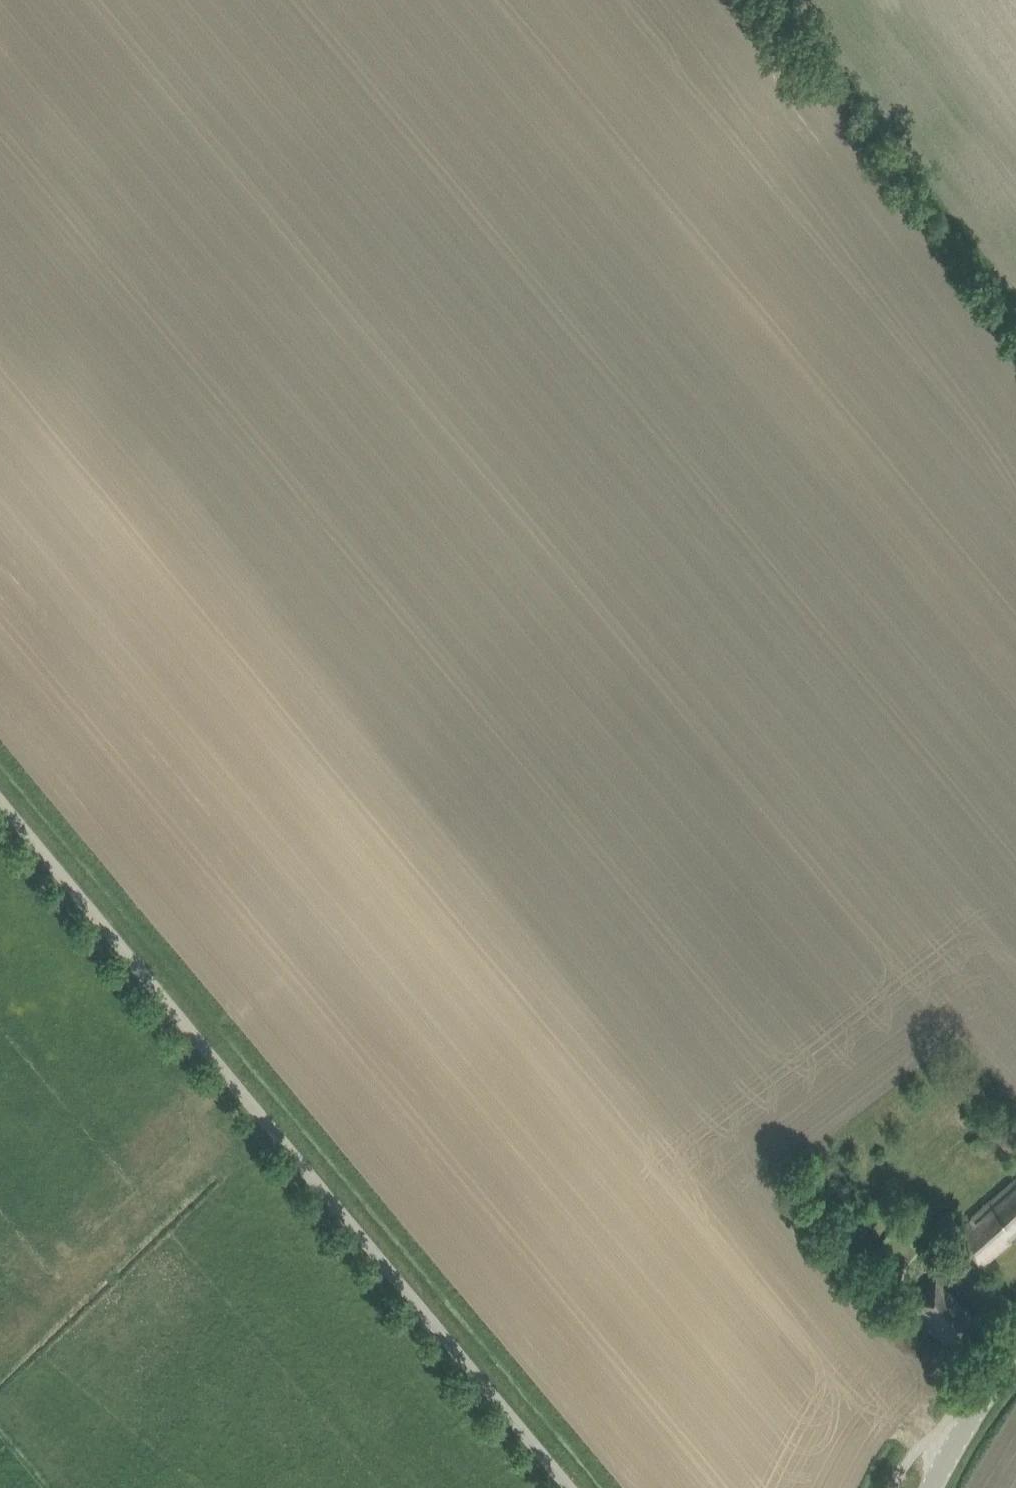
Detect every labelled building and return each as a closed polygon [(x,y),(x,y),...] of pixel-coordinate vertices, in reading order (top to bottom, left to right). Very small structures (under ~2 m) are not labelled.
[(971,1246),(985,1261),(1015,1233),(1015,1177),(970,1217),(976,1223),(962,1235),(971,1246)] [(902,1305),(939,1336),(954,1349),(979,1320),(928,1277),(902,1305)]
